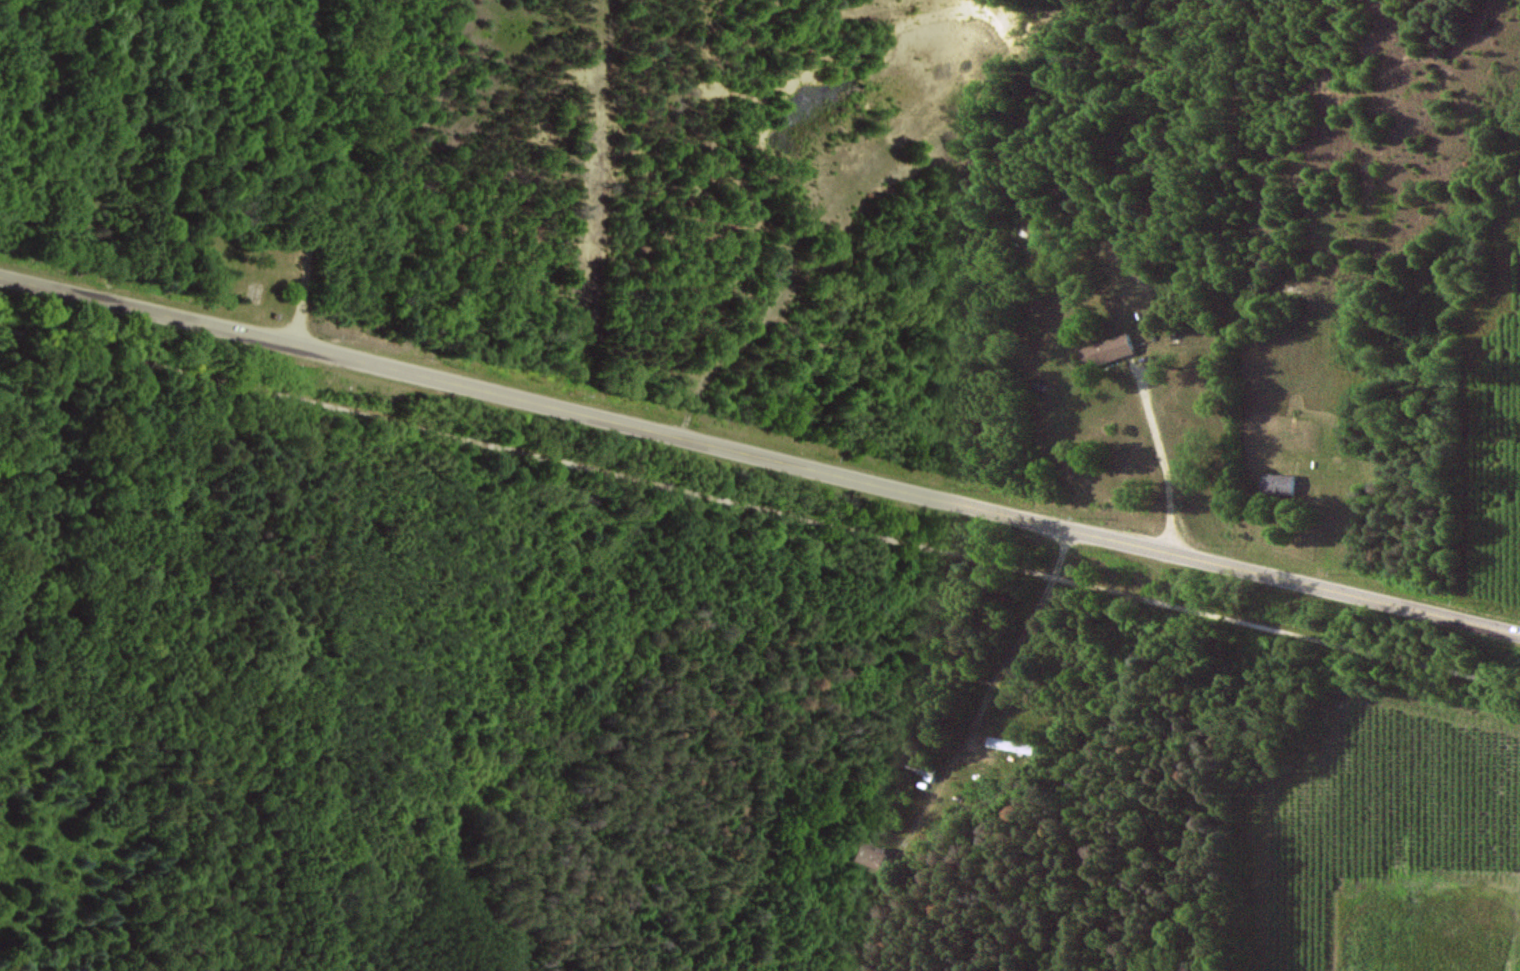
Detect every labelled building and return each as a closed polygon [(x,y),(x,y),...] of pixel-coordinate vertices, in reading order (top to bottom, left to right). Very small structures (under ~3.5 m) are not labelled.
[(1082,349),(1088,369),(1139,354),(1133,334),(1082,349)] [(1297,475),(1266,474),(1265,494),(1297,495),(1297,475)] [(1034,742),(991,738),(990,748),(1033,753),(1034,742)] [(889,875),(896,855),(852,839),(845,859),(889,875)]
